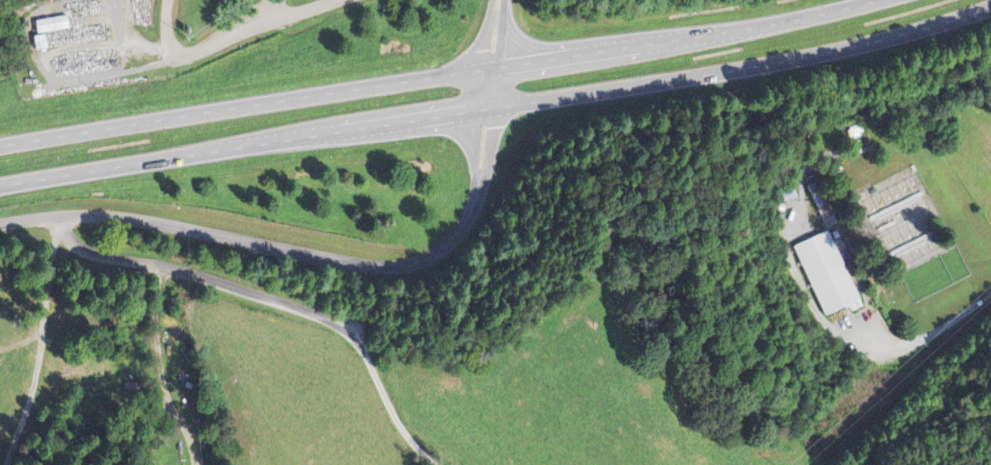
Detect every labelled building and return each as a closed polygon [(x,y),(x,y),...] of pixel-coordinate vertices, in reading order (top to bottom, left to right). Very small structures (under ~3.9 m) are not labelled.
[(35,34),(68,31),(66,18),(34,21),(35,34)] [(793,247),(823,317),(848,307),(851,313),(861,308),(828,232),(793,247)]
